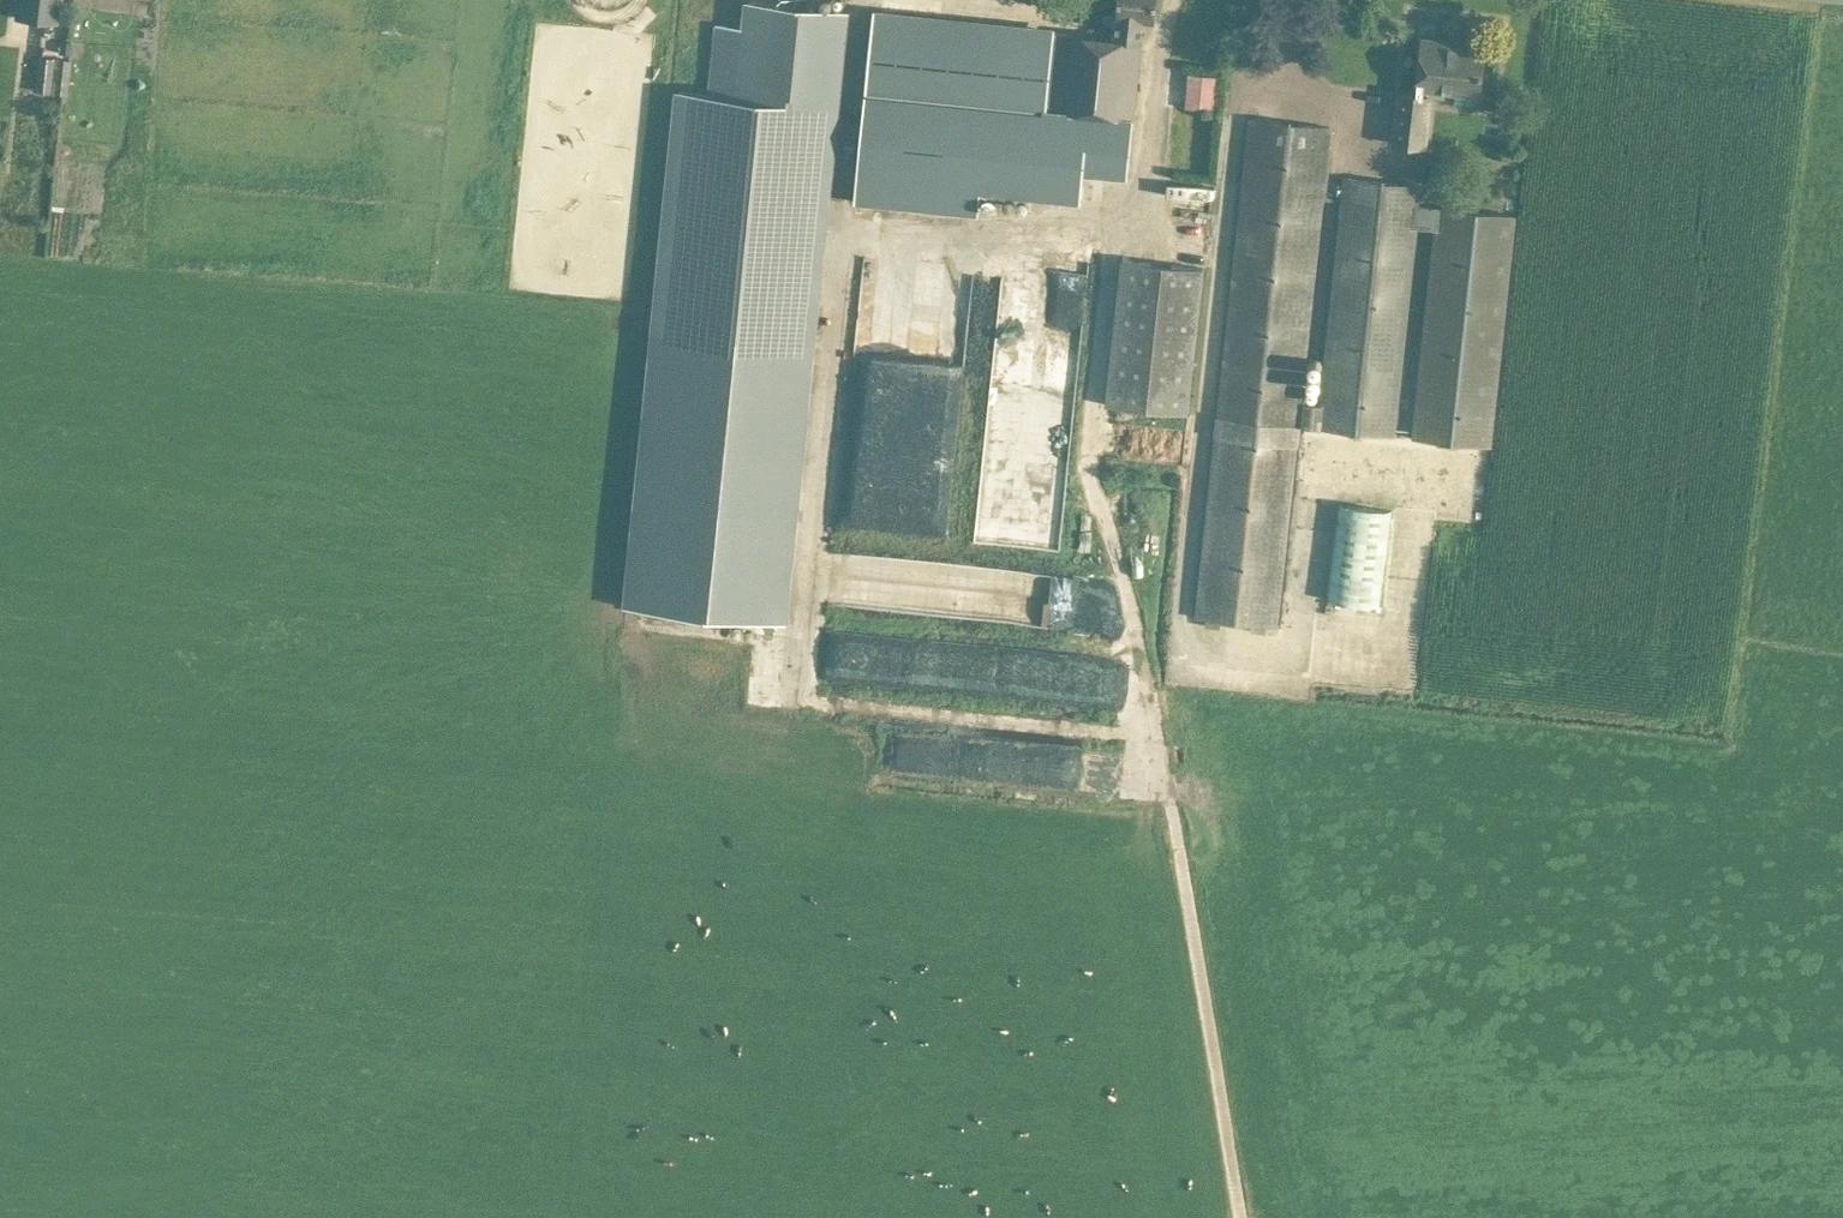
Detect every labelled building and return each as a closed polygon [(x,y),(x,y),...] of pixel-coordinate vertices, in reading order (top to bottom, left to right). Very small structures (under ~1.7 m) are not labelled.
[(14,16),(57,20),(59,0),(16,0),(14,16)] [(875,13),(855,201),(959,212),(962,188),(1079,200),(1082,171),(1127,176),(1143,19),(1155,21),(1157,0),(1118,0),(1114,38),(875,13)] [(774,629),(837,10),(768,4),(749,2),(739,97),(679,91),(624,615),(774,629)] [(1433,94),(1425,93),(1425,87),(1480,93),(1484,51),(1461,48),(1461,43),(1423,39),(1417,94),(1399,93),(1394,143),(1427,146),(1433,94)] [(35,89),(50,91),(67,93),(71,57),(54,56),(38,55),(35,89)] [(1218,106),(1220,73),(1185,72),(1183,105),(1218,106)] [(1266,632),(1267,624),(1279,625),(1302,425),(1396,435),(1420,226),(1435,227),(1412,436),(1489,444),(1514,214),(1418,204),(1420,185),(1346,176),(1321,402),(1301,400),(1327,150),(1330,127),(1250,118),(1196,615),(1207,616),(1206,625),(1221,627),(1222,618),(1252,622),(1251,630),(1266,632)] [(1071,412),(1092,247),(1057,243),(1045,340),(1035,339),(1028,388),(1029,388),(1028,399),(1003,396),(1002,403),(1071,412)] [(1122,258),(1107,403),(1188,411),(1203,266),(1122,258)] [(1391,510),(1340,503),(1328,598),(1379,604),(1391,510)]
